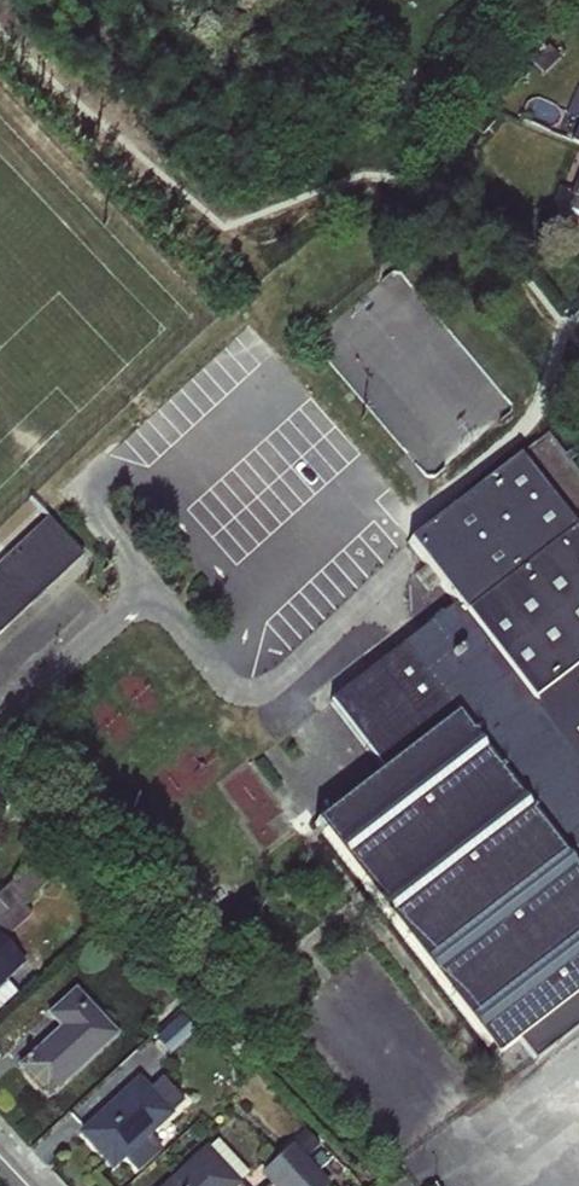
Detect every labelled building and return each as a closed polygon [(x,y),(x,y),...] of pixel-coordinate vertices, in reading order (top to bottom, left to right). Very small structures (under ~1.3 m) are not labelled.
[(569,142),(578,148),(578,119),(569,142)] [(568,197),(578,202),(578,170),(568,197)] [(318,813),(488,1061),(522,1038),(533,1053),(578,1021),(578,514),(533,447),(407,534),(456,606),(330,693),(382,769),(318,813)] [(0,559),(0,635),(88,553),(50,512),(0,559)] [(14,990),(6,980),(24,963),(3,940),(28,916),(20,905),(53,876),(37,856),(0,891),(0,908),(5,912),(0,916),(0,1004),(14,990)] [(118,1035),(74,987),(43,1015),(56,1028),(13,1067),(45,1102),(118,1035)] [(75,1133),(110,1172),(124,1159),(135,1171),(159,1149),(149,1139),(181,1100),(159,1076),(148,1088),(137,1076),(75,1133)] [(161,1185),(235,1185),(248,1172),(216,1138),(208,1147),(204,1146),(161,1185)] [(262,1170),(277,1185),(328,1185),(333,1182),(294,1140),(262,1170)]
